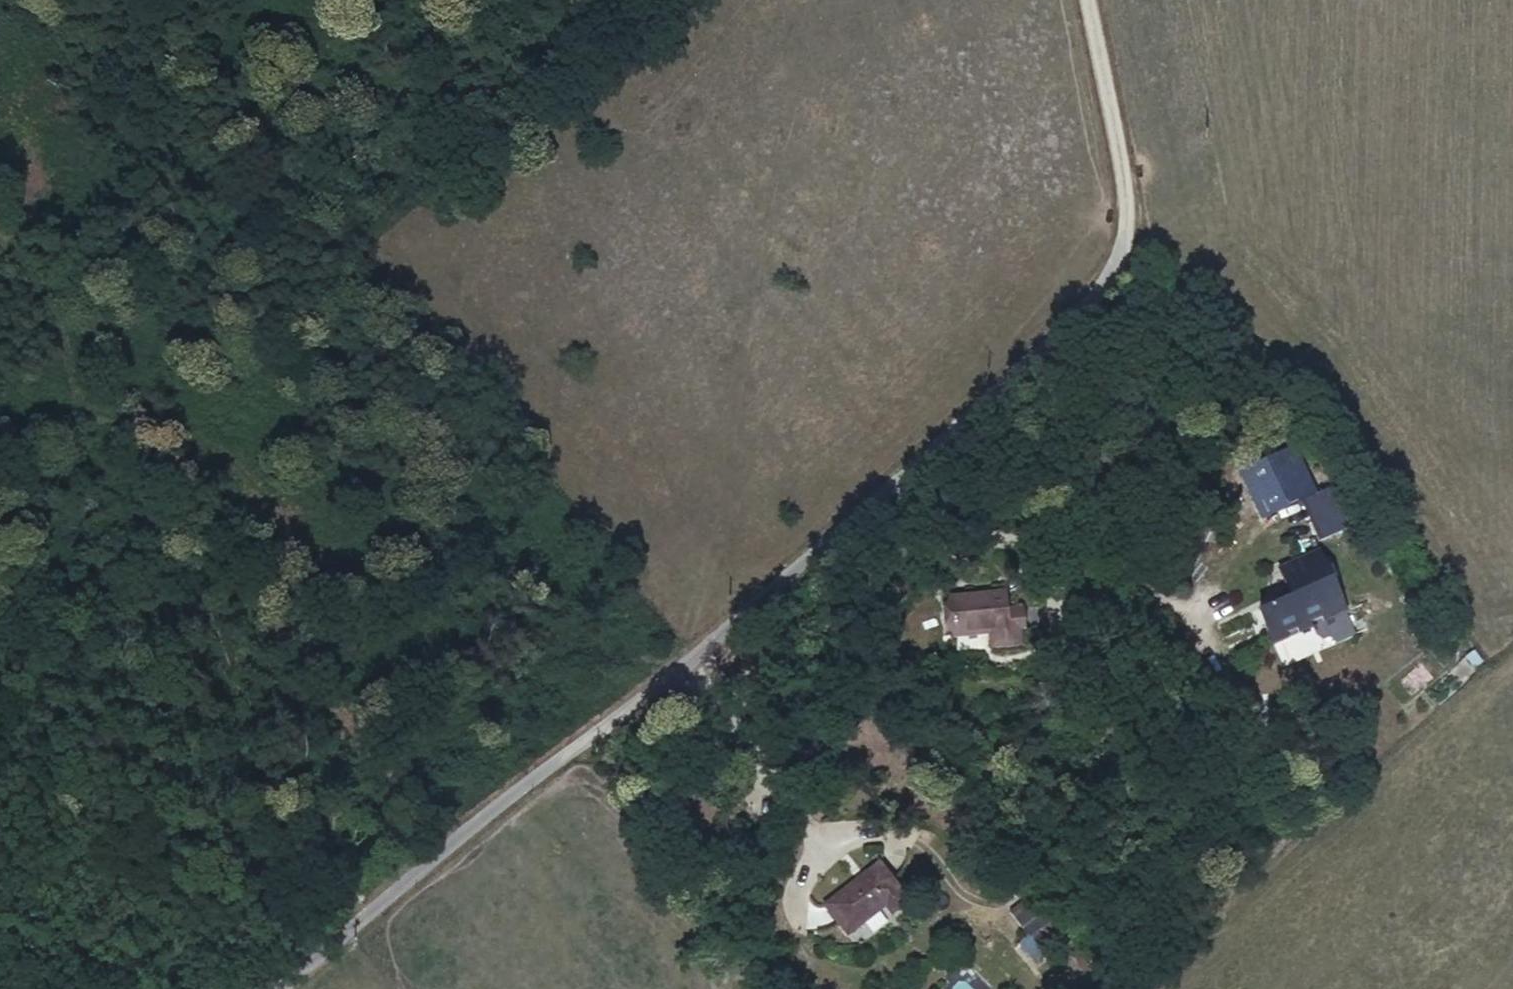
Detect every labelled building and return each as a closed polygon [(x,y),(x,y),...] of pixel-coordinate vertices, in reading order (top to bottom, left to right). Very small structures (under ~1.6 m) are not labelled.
[(1303,497),(1319,539),(1352,526),(1336,484),(1303,497)] [(1237,604),(1253,649),(1343,617),(1327,570),(1303,579),(1293,550),(1262,561),(1273,592),(1237,604)] [(951,598),(952,632),(1008,627),(1007,594),(951,598)] [(822,906),(848,938),(884,906),(891,916),(909,902),(876,860),(822,906)] [(1013,907),(994,923),(1027,964),(1039,956),(1025,935),(1030,930),(1013,907)]
